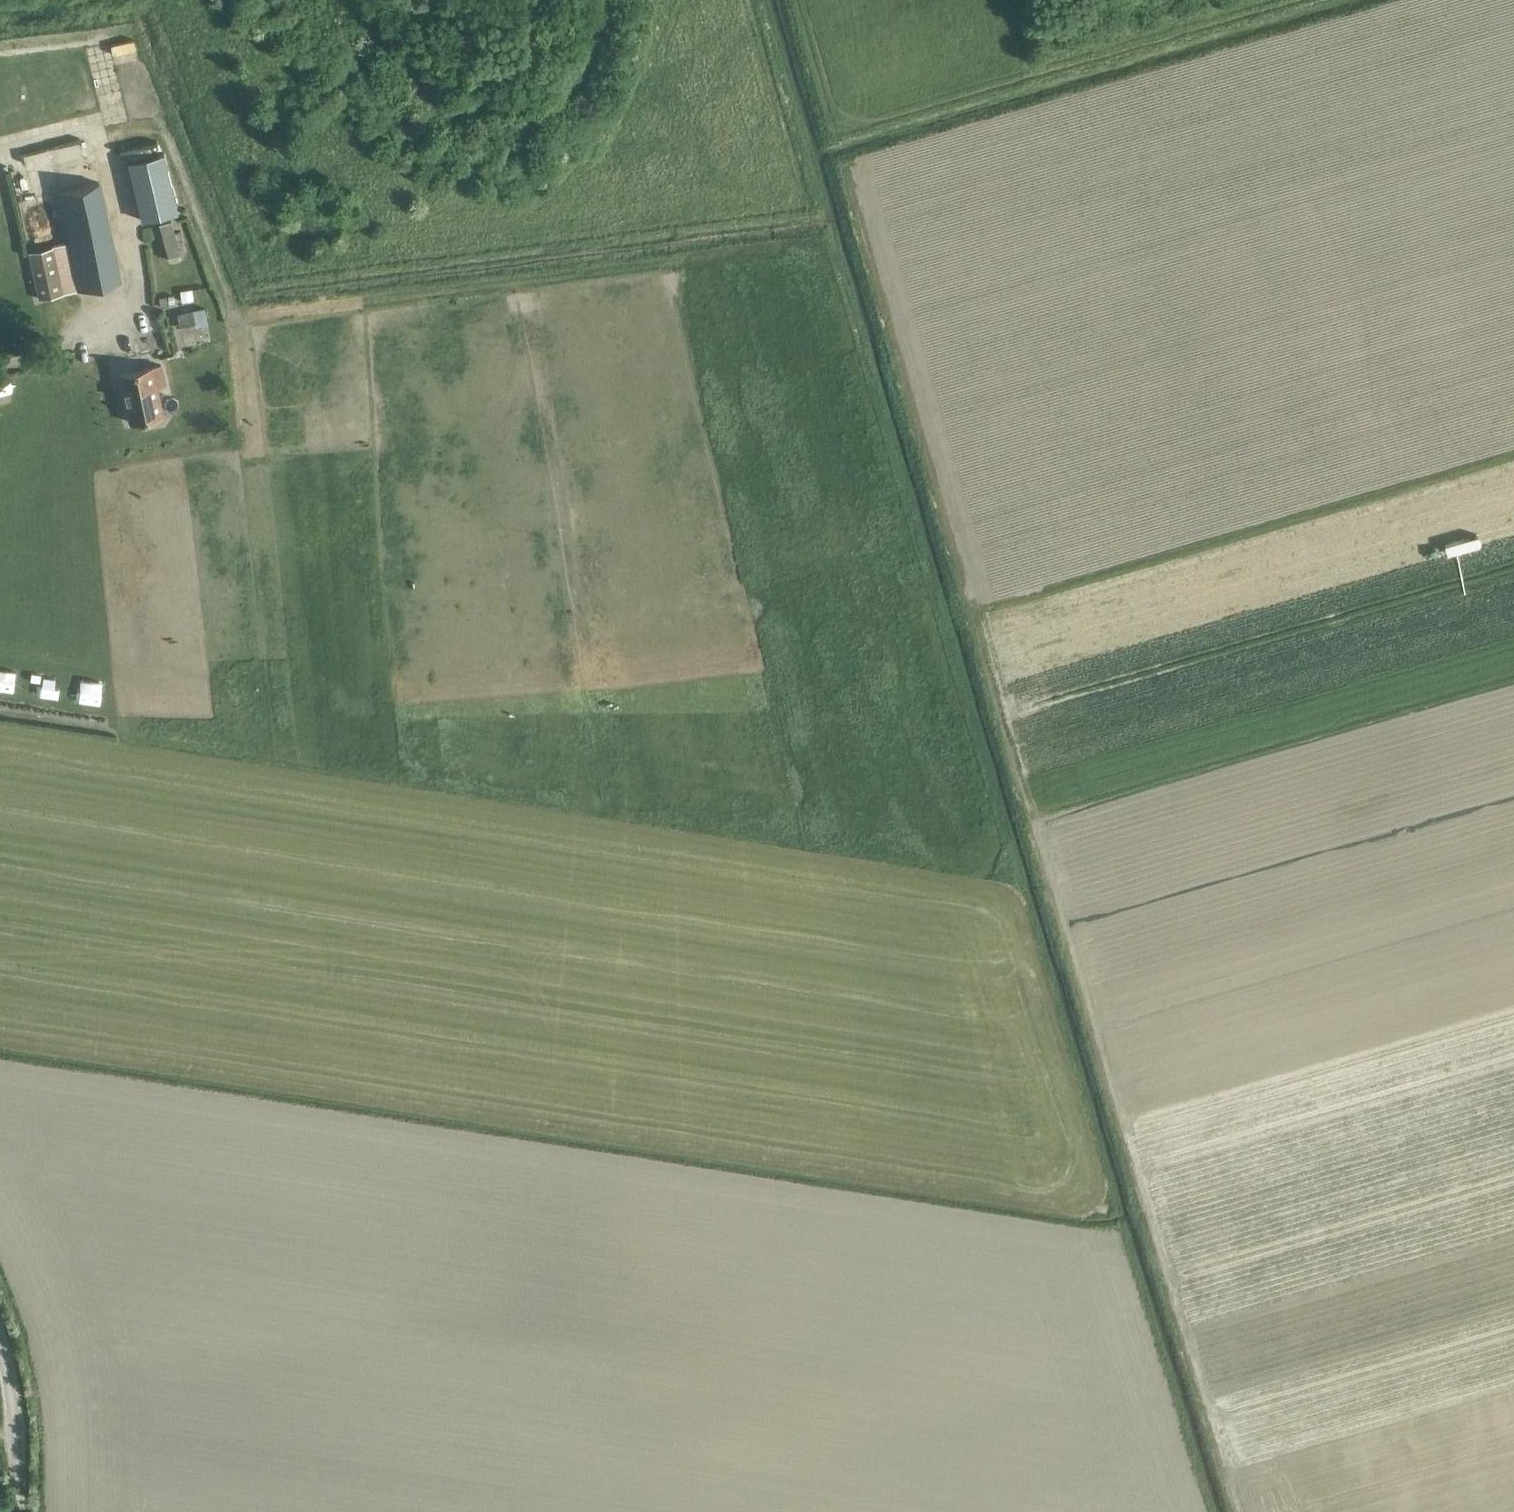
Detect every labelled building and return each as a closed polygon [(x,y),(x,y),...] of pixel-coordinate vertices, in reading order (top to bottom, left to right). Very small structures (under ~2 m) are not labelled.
[(78,87),(72,54),(49,58),(55,91),(78,87)] [(137,199),(172,191),(163,152),(128,160),(137,199)] [(77,290),(119,281),(98,183),(56,191),(77,290)] [(61,294),(51,246),(27,251),(38,299),(61,294)] [(162,414),(156,385),(164,383),(160,364),(119,373),(129,421),(162,414)]
